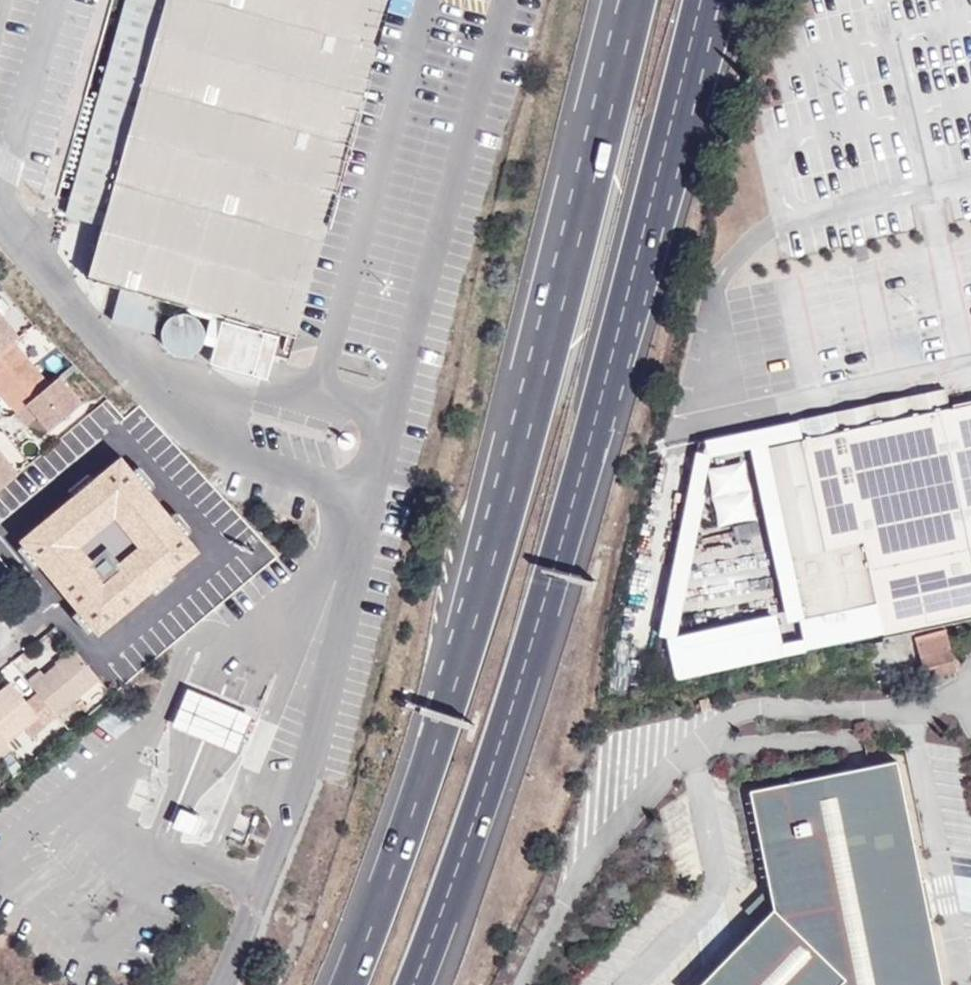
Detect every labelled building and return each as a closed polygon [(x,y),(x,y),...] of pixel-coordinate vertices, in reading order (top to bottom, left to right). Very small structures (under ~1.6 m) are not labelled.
[(372,0),(125,0),(110,56),(65,213),(102,223),(88,274),(90,278),(120,287),(114,311),(123,323),(155,332),(164,298),(185,303),(211,311),(280,330),(372,0)] [(111,320),(123,323),(114,311),(111,320)] [(198,350),(203,342),(206,332),(201,320),(192,314),(180,311),(172,314),(165,320),(161,333),(164,343),(168,350),(178,355),(188,356),(198,350)] [(0,314),(0,350),(13,339),(17,335),(0,314)] [(206,332),(203,342),(215,346),(211,363),(267,378),(279,336),(211,316),(206,332)] [(50,382),(13,339),(0,350),(0,391),(16,411),(50,382)] [(77,405),(54,378),(50,382),(16,411),(14,412),(23,422),(28,419),(42,434),(77,405)] [(841,431),(948,409),(945,388),(837,411),(841,431)] [(948,409),(841,431),(837,411),(800,420),(804,440),(766,447),(778,501),(790,558),(804,621),(876,604),(869,569),(970,546),(970,404),(948,409)] [(129,443),(15,528),(39,560),(44,556),(98,627),(207,546),(129,443)] [(18,472),(0,450),(0,487),(18,472)] [(713,463),(718,520),(756,516),(751,460),(713,463)] [(771,562),(790,558),(778,501),(759,505),(771,562)] [(869,569),(876,604),(970,583),(970,546),(869,569)] [(956,670),(947,633),(916,642),(925,679),(956,670)] [(54,714),(98,680),(74,651),(43,676),(38,671),(27,682),(37,694),(54,714)] [(4,743),(37,716),(26,704),(8,682),(0,689),(0,738),(4,743)] [(189,689),(175,724),(208,737),(238,749),(251,715),(220,702),(189,689)] [(54,714),(37,694),(26,704),(37,716),(45,727),(57,717),(54,714)] [(901,753),(751,780),(773,899),(689,984),(944,984),(901,753)] [(206,818),(184,809),(176,829),(198,838),(206,818)]
